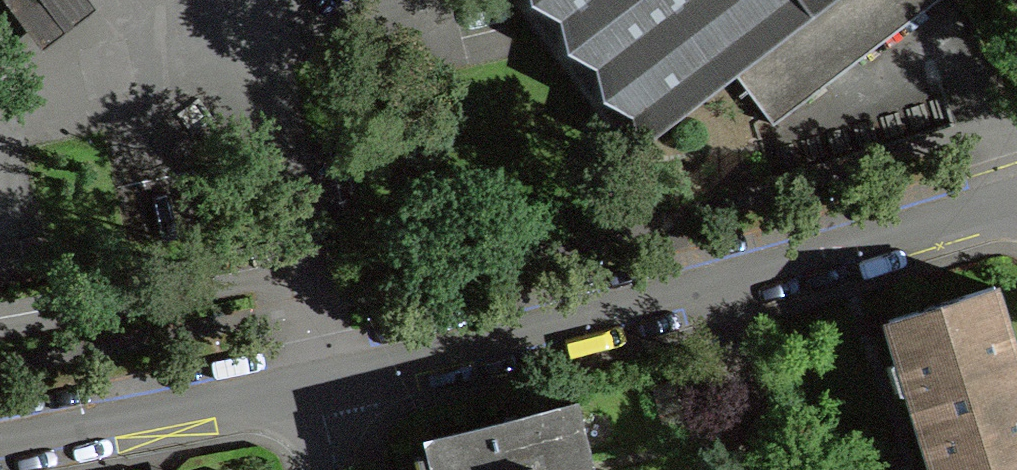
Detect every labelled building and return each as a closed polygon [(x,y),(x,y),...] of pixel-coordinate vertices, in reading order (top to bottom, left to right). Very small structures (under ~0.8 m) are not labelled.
[(633,154),(738,77),(840,0),(517,0),(633,154)] [(738,77),(774,125),(940,0),(840,0),(738,77)] [(951,469),(1016,469),(1016,359),(1011,340),(994,287),(889,320),(902,361),(916,360),(923,381),(911,388),(929,446),(942,442),(951,469)] [(575,403),(429,439),(437,469),(592,469),(575,403)]
